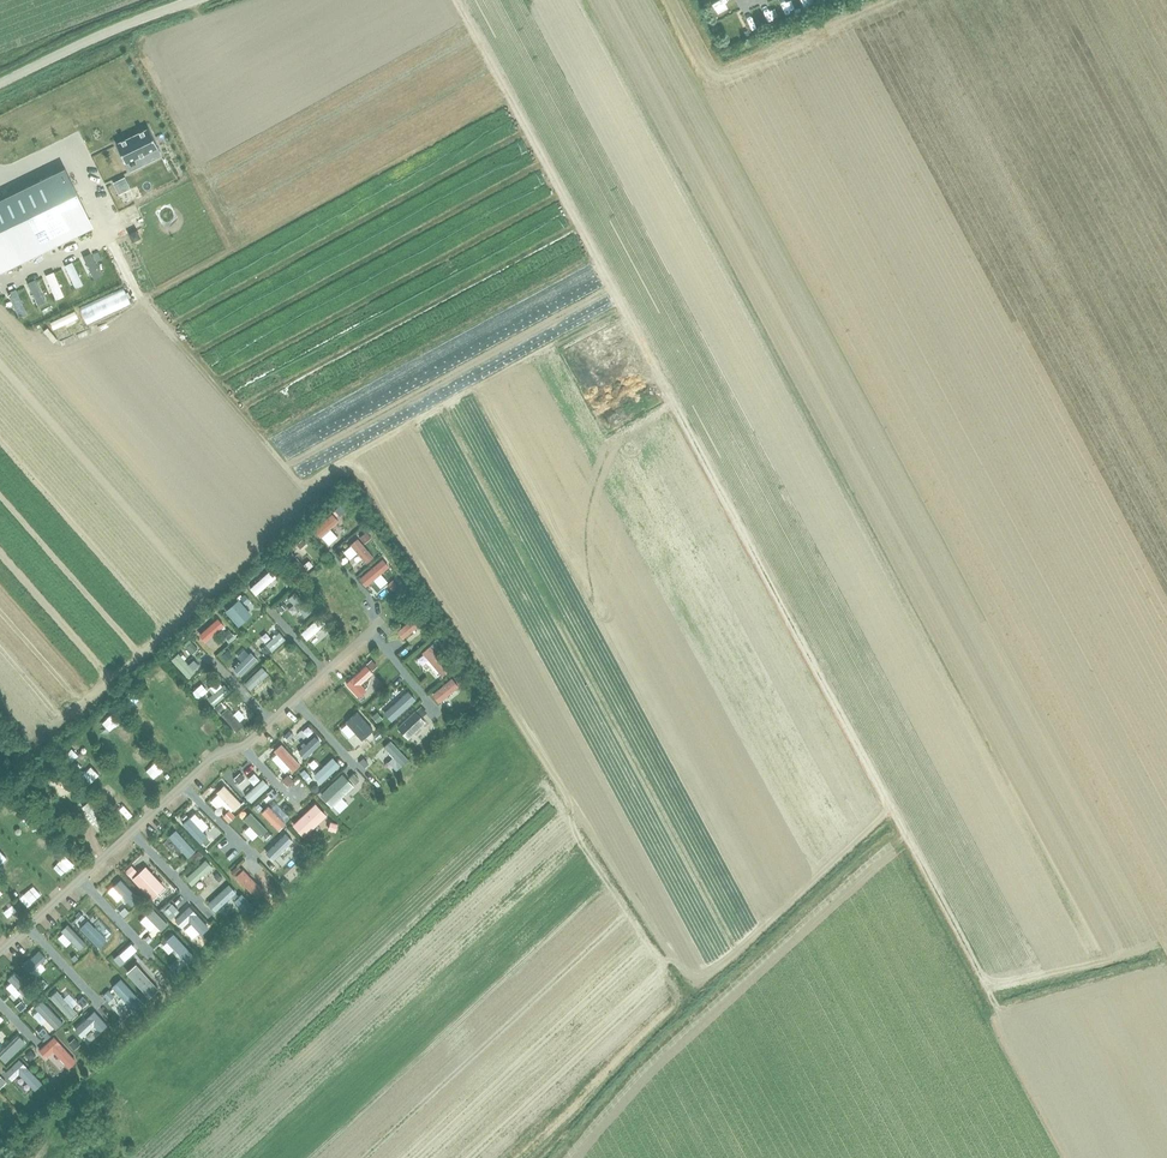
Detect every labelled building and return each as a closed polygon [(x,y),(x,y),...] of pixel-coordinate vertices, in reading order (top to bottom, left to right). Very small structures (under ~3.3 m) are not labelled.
[(149,127),(117,143),(127,163),(159,147),(149,127)] [(0,200),(0,258),(89,215),(66,167),(0,200)] [(472,389),(460,396),(463,403),(476,397),(472,389)] [(625,402),(633,398),(630,392),(622,396),(625,402)] [(340,505),(335,510),(340,515),(345,510),(340,505)] [(333,513),(314,530),(320,536),(339,519),(333,513)] [(366,531),(360,537),(364,541),(370,536),(366,531)] [(359,537),(352,543),(366,562),(373,556),(359,537)] [(302,539),(297,544),(301,548),(306,543),(302,539)] [(341,550),(346,556),(352,551),(347,545),(341,550)] [(353,551),(347,556),(356,567),(362,562),(353,551)] [(287,557),(303,575),(308,570),(293,552),(287,557)] [(357,579),(364,586),(383,569),(377,562),(357,579)] [(250,590),(255,596),(274,578),(269,572),(250,590)] [(321,591),(327,598),(343,584),(336,576),(321,591)] [(393,580),(388,584),(393,590),(398,586),(393,580)] [(364,592),(359,596),(365,604),(371,600),(364,592)] [(245,594),(241,597),(246,604),(250,600),(245,594)] [(295,604),(289,609),(294,615),(305,605),(295,594),(290,598),(295,604)] [(330,609),(346,628),(354,621),(338,603),(330,609)] [(236,604),(227,613),(243,631),(252,622),(236,604)] [(317,618),(299,634),(305,640),(323,624),(317,618)] [(411,618),(396,631),(403,639),(419,626),(411,618)] [(216,621),(198,636),(206,645),(224,630),(216,621)] [(231,631),(225,637),(229,643),(236,637),(231,631)] [(264,646),(270,653),(286,640),(279,633),(264,646)] [(192,642),(186,647),(192,654),(198,649),(192,642)] [(429,648),(419,656),(437,679),(447,671),(429,648)] [(227,650),(222,655),(227,660),(232,655),(227,650)] [(258,660),(251,653),(235,669),(242,676),(258,660)] [(280,653),(275,658),(292,677),(297,672),(280,653)] [(180,655),(171,662),(187,680),(195,673),(180,655)] [(372,659),(367,663),(373,670),(377,666),(372,659)] [(343,684),(356,699),(365,690),(361,686),(372,675),(363,665),(343,684)] [(149,678),(155,685),(167,674),(161,667),(149,678)] [(262,668),(244,684),(250,690),(267,674),(262,668)] [(433,695),(439,703),(458,687),(452,680),(433,695)] [(201,684),(196,688),(202,695),(207,690),(201,684)] [(278,684),(273,689),(278,694),(283,689),(278,684)] [(224,685),(205,700),(212,708),(231,693),(224,685)] [(131,695),(125,701),(137,712),(143,707),(131,695)] [(174,706),(181,714),(194,702),(187,695),(174,706)] [(221,702),(215,707),(219,711),(225,706),(221,702)] [(422,706),(417,710),(422,716),(427,712),(422,706)] [(228,709),(220,716),(235,733),(243,726),(228,709)] [(376,712),(372,716),(377,722),(382,719),(376,712)] [(414,712),(395,730),(405,741),(424,723),(414,712)] [(111,713),(102,719),(108,728),(117,722),(111,713)] [(153,714),(141,719),(145,729),(157,724),(153,714)] [(344,722),(360,740),(369,731),(353,714),(344,722)] [(205,715),(190,727),(198,737),(213,725),(205,715)] [(128,726),(118,733),(125,742),(135,735),(128,726)] [(266,729),(259,735),(264,740),(270,734),(266,729)] [(289,730),(284,735),(289,740),(294,735),(289,730)] [(378,731),(373,736),(377,740),(382,736),(378,731)] [(298,750),(305,757),(322,742),(315,734),(298,750)] [(391,739),(384,745),(401,765),(409,759),(391,739)] [(283,744),(276,751),(293,770),(300,763),(283,744)] [(137,748),(128,756),(135,763),(143,754),(137,748)] [(157,760),(141,772),(148,780),(163,769),(157,760)] [(304,769),(300,773),(305,778),(309,774),(304,769)] [(240,773),(234,778),(239,783),(245,778),(240,773)] [(354,773),(349,778),(355,784),(359,779),(354,773)] [(287,774),(282,779),(287,785),(293,780),(287,774)] [(319,795),(330,807),(351,787),(340,775),(319,795)] [(264,780),(246,796),(253,804),(271,788),(264,780)] [(240,801),(224,783),(215,791),(232,809),(240,801)] [(121,793),(115,803),(125,808),(130,798),(121,793)] [(0,802),(0,808),(4,814),(16,806),(9,796),(0,802)] [(80,804),(96,825),(104,818),(88,798),(80,804)] [(218,811),(223,805),(215,799),(211,805),(218,811)] [(267,806),(259,814),(273,829),(275,831),(283,823),(267,806)] [(229,809),(223,815),(229,821),(235,815),(229,809)] [(251,811),(242,819),(260,837),(268,828),(251,811)] [(309,811),(291,828),(298,836),(316,819),(309,811)] [(15,824),(23,834),(37,824),(29,813),(15,824)] [(208,837),(191,818),(184,824),(202,843),(208,837)] [(331,821),(329,829),(336,831),(338,823),(331,821)] [(194,851),(175,831),(167,839),(186,859),(194,851)] [(268,832),(263,836),(267,840),(272,835),(268,832)] [(41,833),(33,842),(40,849),(49,839),(41,833)] [(287,834),(266,853),(274,861),(295,842),(287,834)] [(1,859),(14,848),(5,838),(0,843),(0,858),(1,859)] [(60,848),(50,855),(57,865),(67,858),(60,848)] [(301,849),(296,854),(301,859),(306,854),(301,849)] [(198,851),(190,858),(195,863),(202,855),(198,851)] [(184,879),(191,886),(211,867),(205,860),(184,879)] [(18,864),(12,873),(20,879),(26,871),(18,864)] [(131,865),(126,870),(130,875),(136,870),(131,865)] [(237,866),(231,872),(235,876),(241,870),(237,866)] [(147,868),(134,879),(153,901),(166,889),(147,868)] [(244,869),(236,876),(256,897),(264,890),(244,869)] [(218,873),(214,876),(219,881),(223,878),(218,873)] [(208,905),(214,912),(234,893),(228,886),(208,905)] [(64,896),(69,902),(75,897),(70,891),(64,896)] [(241,894),(234,901),(244,912),(251,905),(241,894)] [(4,915),(13,910),(7,899),(0,903),(0,908),(4,915)] [(172,901),(164,906),(169,914),(177,910),(172,901)] [(125,907),(119,912),(120,913),(124,917),(129,912),(125,907)] [(207,929),(188,908),(173,921),(179,928),(186,922),(199,936),(207,929)] [(79,911),(76,915),(81,920),(84,917),(79,911)] [(47,960),(40,952),(26,965),(33,972),(47,960)] [(119,954),(114,958),(120,964),(125,960),(119,954)] [(173,963),(169,966),(175,972),(178,968),(173,963)] [(43,979),(39,984),(44,989),(48,984),(43,979)] [(123,979),(113,988),(129,1005),(139,996),(123,979)] [(108,990),(103,995),(108,1001),(114,996),(108,990)] [(81,997),(77,1001),(78,1002),(82,1006),(86,1002),(82,998),(81,997)] [(21,1001),(16,1006),(20,1011),(26,1007),(21,1001)] [(105,1027),(92,1013),(75,1029),(81,1036),(91,1028),(97,1034),(105,1027)] [(43,1027),(38,1033),(42,1037),(47,1032),(43,1027)] [(16,1036),(0,1052),(0,1056),(7,1064),(25,1046),(16,1036)] [(75,1038),(69,1043),(75,1049),(80,1044),(75,1038)] [(75,1062),(55,1040),(39,1055),(44,1060),(52,1053),(67,1069),(75,1062)] [(30,1050),(25,1055),(30,1060),(35,1055),(30,1050)] [(18,1062),(3,1076),(11,1084),(18,1078),(32,1093),(40,1085),(18,1062)]
